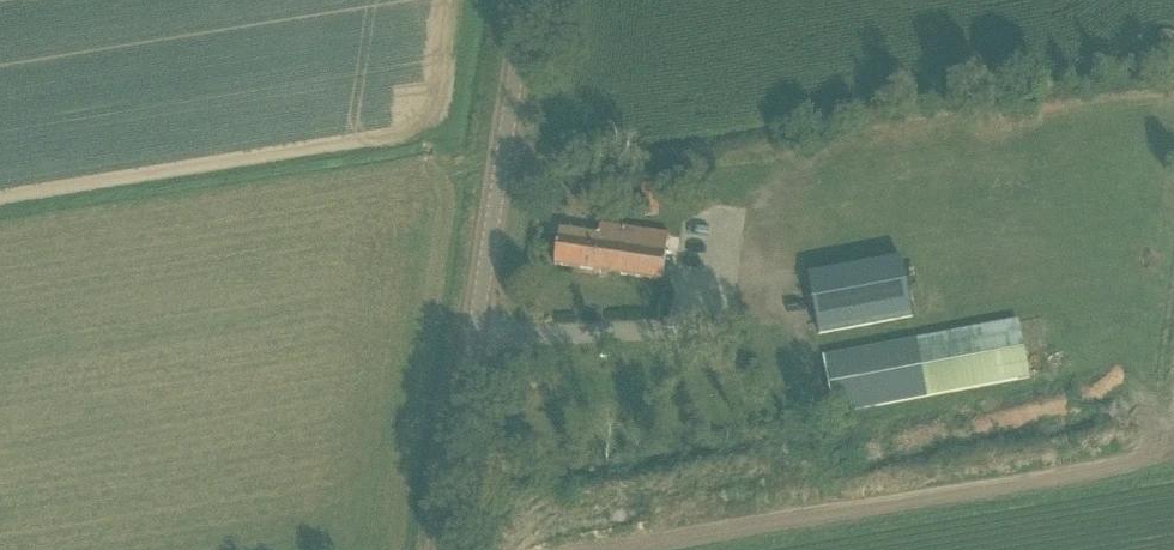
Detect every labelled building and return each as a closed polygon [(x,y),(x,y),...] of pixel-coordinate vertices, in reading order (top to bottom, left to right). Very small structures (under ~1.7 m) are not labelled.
[(556,267),(579,271),(660,282),(667,236),(601,226),(600,237),(561,232),(556,267)] [(810,275),(820,332),(914,316),(903,258),(810,275)] [(835,417),(1052,377),(1041,319),(823,359),(835,417)]
